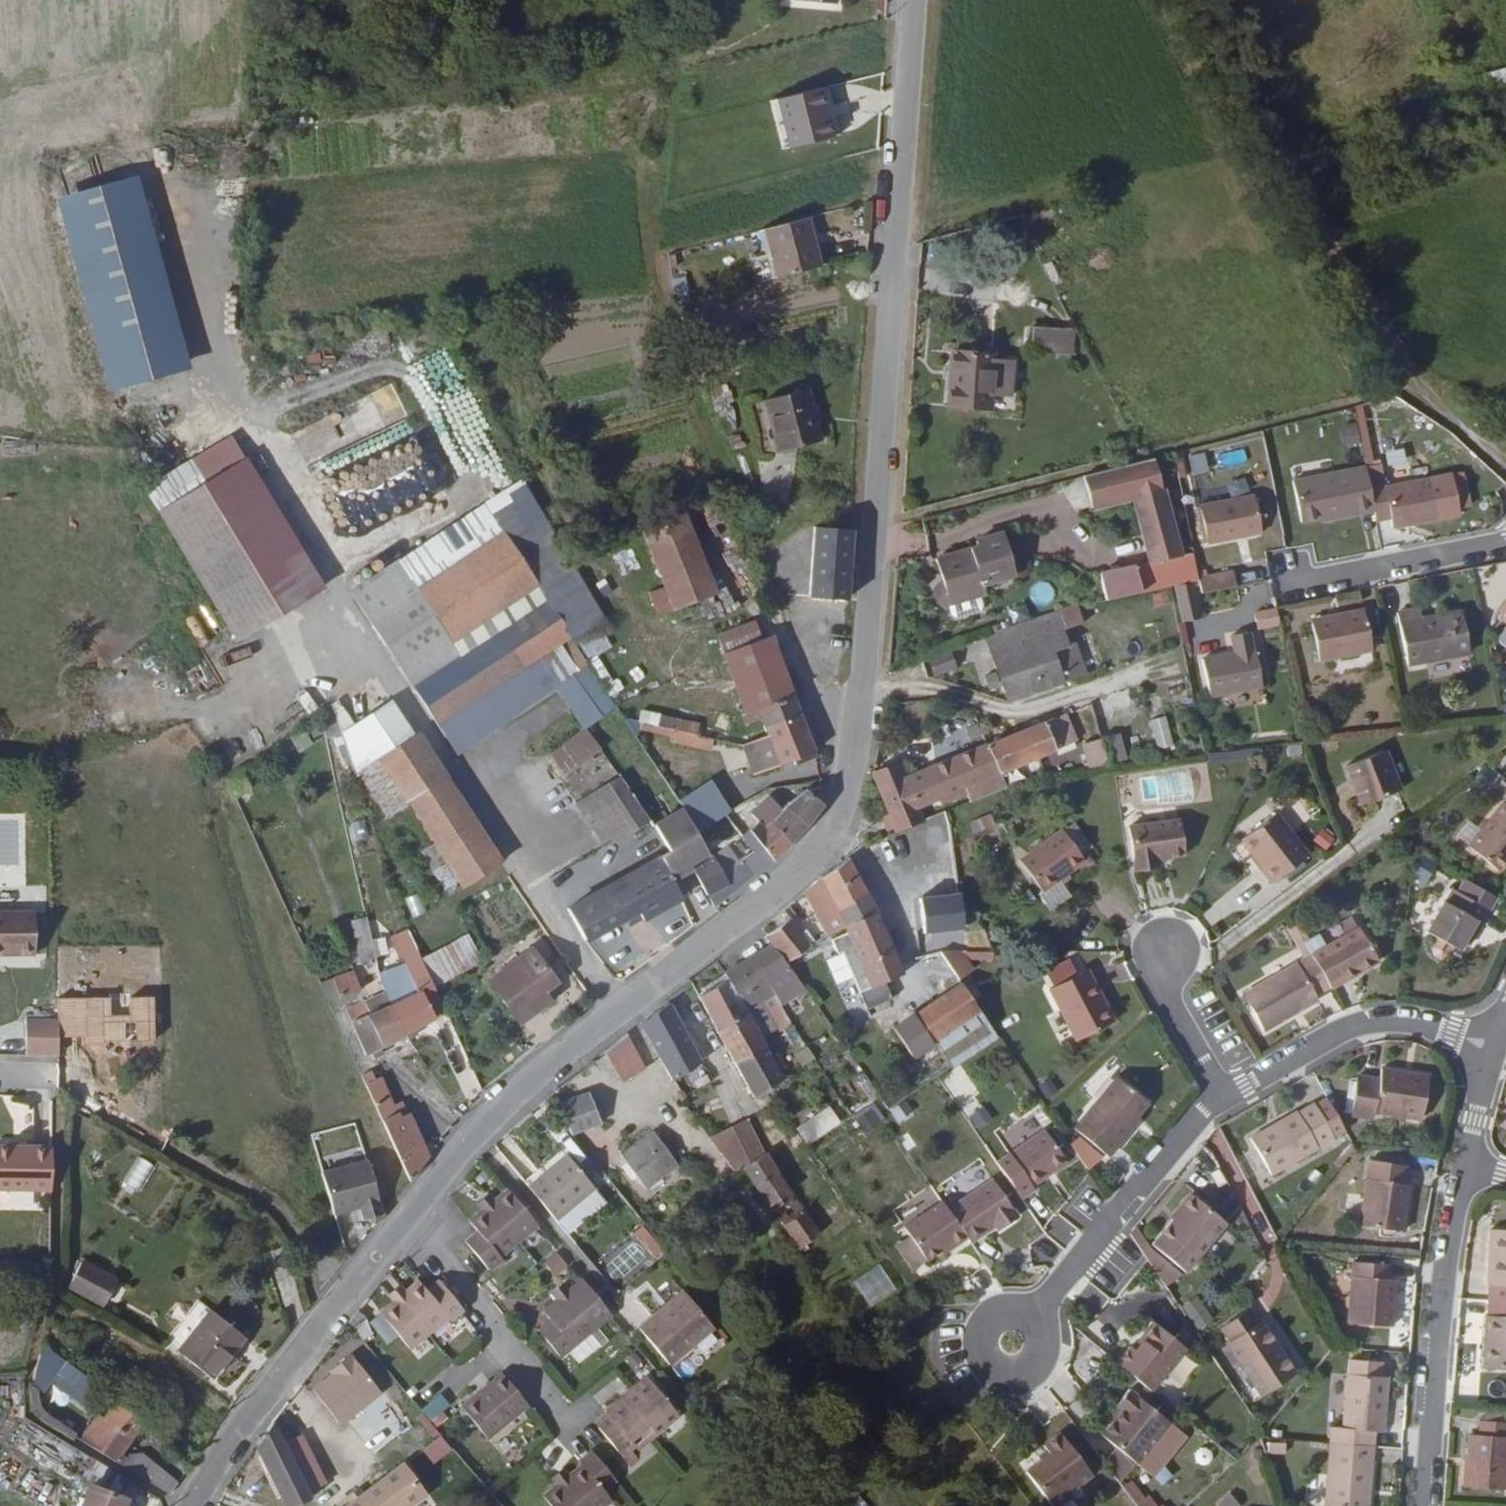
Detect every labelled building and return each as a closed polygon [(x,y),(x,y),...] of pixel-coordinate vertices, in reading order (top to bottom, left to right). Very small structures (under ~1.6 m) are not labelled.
[(1505,86),(1505,69),(1483,72),(1485,89),(1505,86)] [(779,144),(823,133),(810,85),(767,95),(779,144)] [(144,175),(61,198),(115,389),(198,366),(144,175)] [(778,277),(821,266),(809,219),(765,231),(778,277)] [(1044,344),(1046,322),(1023,320),(1022,342),(1044,344)] [(982,351),(983,345),(945,343),(942,397),(980,400),(981,386),(1000,387),(1002,352),(982,351)] [(810,407),(804,386),(763,397),(777,448),(813,438),(806,409),(810,407)] [(242,439),(200,463),(213,484),(254,459),(242,439)] [(1101,591),(1174,577),(1151,455),(1082,471),(1088,501),(1131,492),(1145,552),(1095,562),(1101,591)] [(337,597),(328,582),(295,527),(254,459),(213,484),(166,512),(248,650),(321,606),(337,597)] [(1382,483),(1379,461),(1364,464),(1372,509),(1374,517),(1387,515),(1389,524),(1456,513),(1449,471),(1382,483)] [(1316,519),(1372,509),(1364,464),(1291,477),(1299,516),(1315,513),(1316,519)] [(157,480),(144,490),(154,504),(167,494),(157,480)] [(1206,542),(1260,532),(1253,495),(1199,505),(1206,542)] [(445,734),(454,747),(542,687),(571,666),(563,653),(558,647),(577,634),(495,512),(445,546),(364,600),(408,676),(420,697),(445,734)] [(681,609),(719,597),(691,514),(654,527),(681,609)] [(811,593),(848,595),(853,525),(815,523),(811,593)] [(1019,574),(1015,564),(1001,525),(976,534),(977,540),(930,556),(940,582),(934,584),(932,584),(928,589),(927,593),(929,599),(932,601),(935,603),(941,602),(989,585),(1019,574)] [(934,584),(940,582),(930,556),(925,557),(934,584)] [(1199,588),(1231,582),(1229,567),(1196,573),(1197,575),(1199,588)] [(1174,614),(1195,610),(1190,578),(1168,581),(1174,614)] [(1487,609),(1505,626),(1505,585),(1487,609)] [(1059,625),(1086,615),(1080,597),(1072,599),(981,630),(1004,696),(1088,666),(1078,636),(1064,641),(1059,625)] [(1308,660),(1362,649),(1353,607),(1332,611),(1332,616),(1301,622),(1308,660)] [(1447,608),(1412,615),(1410,607),(1388,611),(1398,663),(1456,651),(1447,608)] [(1254,611),(1256,629),(1279,627),(1277,608),(1254,611)] [(1248,634),(1245,635),(1242,619),(1225,622),(1228,638),(1196,644),(1202,680),(1255,671),(1248,634)] [(581,680),(599,667),(577,634),(558,647),(563,653),(571,666),(581,680)] [(758,713),(767,710),(804,697),(797,677),(795,671),(783,643),(740,660),(758,713)] [(941,646),(923,654),(930,671),(948,663),(941,646)] [(672,694),(682,690),(679,683),(669,687),(672,694)] [(337,725),(360,788),(366,784),(388,770),(422,748),(385,694),(337,725)] [(804,697),(767,710),(774,728),(810,716),(804,697)] [(1061,706),(1017,722),(984,737),(996,766),(1040,747),(1073,735),(1061,706)] [(801,759),(802,762),(823,755),(817,736),(810,716),(774,728),(776,735),(753,744),(762,772),(801,759)] [(1166,717),(1149,721),(1157,751),(1174,747),(1166,717)] [(598,723),(562,747),(574,766),(587,758),(588,760),(612,745),(598,723)] [(274,743),(281,760),(313,746),(305,729),(274,743)] [(1086,759),(1102,757),(1095,730),(1078,735),(1086,759)] [(1112,764),(1127,760),(1120,734),(1105,737),(1112,764)] [(667,765),(674,761),(658,735),(650,739),(667,765)] [(969,794),(1002,780),(996,766),(984,737),(903,771),(897,756),(871,768),(890,810),(883,813),(888,825),(895,822),(897,826),(924,815),(918,802),(940,793),(964,782),(969,794)] [(507,870),(422,748),(388,770),(415,810),(472,893),(507,870)] [(1341,799),(1384,792),(1377,753),(1335,760),(1341,799)] [(366,784),(394,824),(415,810),(388,770),(366,784)] [(629,772),(583,802),(612,848),(659,819),(629,772)] [(705,826),(727,814),(734,810),(736,809),(719,778),(687,797),(692,806),(705,826)] [(940,793),(946,805),(969,794),(964,782),(940,793)] [(793,805),(784,795),(765,811),(771,818),(776,814),(800,839),(817,821),(832,805),(834,785),(832,785),(822,786),(793,805)] [(1487,797),(1452,840),(1486,867),(1505,842),(1505,812),(1487,797)] [(765,811),(754,799),(736,809),(734,810),(737,816),(747,833),(763,820),(766,823),(771,818),(765,811)] [(662,824),(679,851),(664,860),(679,884),(704,869),(702,866),(698,858),(717,846),(705,826),(692,806),(662,824)] [(1161,848),(1186,841),(1177,807),(1129,821),(1141,863),(1163,857),(1161,848)] [(731,820),(737,816),(734,810),(727,814),(731,820)] [(747,833),(749,835),(702,866),(704,869),(727,908),(764,878),(800,839),(776,814),(771,818),(766,823),(763,820),(747,833)] [(1249,883),(1286,856),(1256,814),(1221,839),(1240,866),(1238,868),(1249,883)] [(970,821),(973,834),(995,829),(992,815),(970,821)] [(1035,883),(1077,849),(1053,820),(1011,853),(1035,883)] [(1322,829),(1314,841),(1328,852),(1337,840),(1322,829)] [(1412,879),(1428,887),(1439,864),(1423,856),(1412,879)] [(921,860),(923,881),(953,877),(951,857),(921,860)] [(863,893),(845,859),(834,866),(819,876),(827,893),(834,906),(863,893)] [(643,909),(659,933),(696,910),(679,884),(664,860),(579,916),(597,942),(643,909)] [(1448,892),(1456,879),(1448,875),(1440,889),(1448,892)] [(804,889),(811,903),(818,899),(827,893),(819,876),(804,889)] [(953,877),(923,881),(925,900),(934,899),(935,904),(956,901),(953,877)] [(1471,905),(1479,891),(1456,879),(1448,892),(1440,889),(1436,886),(1428,900),(1426,899),(1409,930),(1423,938),(1438,946),(1443,948),(1449,938),(1460,917),(1466,920),(1473,906),(1471,905)] [(844,925),(834,906),(827,893),(818,899),(834,931),(844,925)] [(876,919),(863,893),(834,906),(844,925),(848,933),(876,919)] [(935,904),(934,899),(925,900),(915,902),(917,928),(958,925),(956,901),(935,904)] [(38,959),(39,916),(0,916),(0,959),(38,959)] [(1449,938),(1455,941),(1466,920),(1460,917),(1449,938)] [(790,918),(775,928),(766,933),(784,960),(808,947),(802,936),(790,918)] [(380,971),(388,970),(375,919),(359,923),(370,967),(379,965),(380,971)] [(900,972),(896,963),(876,919),(848,933),(838,938),(834,931),(832,932),(859,990),(900,972)] [(1307,944),(1299,931),(1294,934),(1288,938),(1295,951),(1313,982),(1314,983),(1328,975),(1326,971),(1337,965),(1340,968),(1360,956),(1341,924),(1307,944)] [(834,931),(838,938),(848,933),(844,925),(834,931)] [(422,958),(435,984),(481,961),(468,936),(422,958)] [(1288,938),(1281,942),(1289,954),(1295,951),(1288,938)] [(548,994),(562,983),(538,951),(494,983),(524,1025),(554,1003),(548,994)] [(781,967),(770,951),(728,975),(732,982),(749,1013),(771,1001),(801,984),(787,964),(781,967)] [(941,995),(895,1026),(928,1078),(932,1074),(992,1036),(935,951),(914,957),(941,995)] [(1300,995),(1297,991),(1313,982),(1295,951),(1289,954),(1224,991),(1246,1027),(1300,995)] [(1328,975),(1340,968),(1337,965),(1326,971),(1328,975)] [(1086,992),(1074,967),(1067,970),(1080,995),(1086,992)] [(1086,992),(1080,995),(1067,970),(1036,985),(1061,1038),(1100,1020),(1086,992)] [(333,979),(341,1000),(361,992),(353,971),(333,979)] [(415,980),(419,997),(398,1007),(411,1035),(451,1016),(442,997),(438,989),(425,994),(421,978),(415,980)] [(732,982),(699,999),(717,1031),(749,1013),(732,982)] [(160,988),(93,986),(93,1000),(160,1001),(160,988)] [(60,1035),(64,1035),(91,1036),(91,1045),(110,1045),(110,1043),(159,1043),(160,1001),(93,1000),(61,999),(61,1025),(60,1035)] [(673,1078),(700,1063),(666,1001),(653,1010),(639,1020),(673,1078)] [(350,1016),(371,1057),(411,1035),(398,1007),(376,1017),(370,1006),(350,1016)] [(749,1013),(717,1031),(735,1063),(767,1046),(749,1013)] [(61,1025),(28,1025),(27,1059),(60,1060),(60,1035),(61,1025)] [(624,1073),(644,1062),(626,1031),(618,1038),(608,1046),(624,1073)] [(767,1093),(785,1080),(767,1046),(735,1063),(756,1100),(767,1093)] [(1405,1115),(1411,1071),(1366,1064),(1365,1075),(1341,1072),(1336,1109),(1359,1112),(1360,1108),(1405,1115)] [(1140,1096),(1108,1071),(1084,1101),(1107,1139),(1110,1143),(1126,1121),(1122,1118),(1129,1109),(1140,1096)] [(412,1114),(404,1118),(383,1072),(367,1079),(414,1184),(426,1169),(433,1160),(429,1150),(412,1114)] [(959,1105),(977,1094),(965,1073),(947,1084),(959,1105)] [(577,1134),(612,1119),(599,1090),(561,1106),(577,1134)] [(1495,1121),(1505,1124),(1505,1090),(1495,1121)] [(1304,1144),(1330,1128),(1312,1099),(1285,1116),(1260,1130),(1257,1127),(1237,1138),(1258,1173),(1304,1146),(1304,1144)] [(906,1101),(891,1110),(899,1123),(914,1115),(906,1101)] [(1067,1123),(1098,1148),(1107,1139),(1084,1101),(1067,1123)] [(829,1106),(797,1129),(809,1147),(842,1124),(829,1106)] [(867,1135),(886,1121),(876,1107),(857,1121),(867,1135)] [(970,1115),(977,1130),(992,1122),(985,1107),(970,1115)] [(1126,1121),(1133,1112),(1129,1109),(1122,1118),(1126,1121)] [(716,1141),(737,1170),(742,1167),(767,1153),(747,1122),(716,1141)] [(1004,1152),(1017,1171),(1053,1147),(1040,1127),(1004,1152)] [(682,1167),(657,1135),(652,1138),(677,1171),(682,1167)] [(624,1158),(649,1191),(677,1171),(652,1138),(624,1158)] [(1098,1148),(1103,1152),(1110,1143),(1107,1139),(1098,1148)] [(433,1160),(442,1149),(435,1144),(429,1150),(433,1160)] [(1026,1184),(1062,1159),(1053,1147),(1017,1171),(1026,1184)] [(58,1153),(0,1151),(0,1196),(56,1199),(58,1153)] [(742,1167),(767,1203),(789,1189),(767,1153),(742,1167)] [(134,1193),(147,1160),(132,1154),(119,1187),(134,1193)] [(556,1223),(595,1191),(566,1156),(527,1188),(556,1223)] [(1391,1181),(1393,1162),(1355,1157),(1345,1222),(1389,1228),(1396,1181),(1391,1181)] [(392,1212),(376,1159),(369,1162),(386,1219),(392,1212)] [(384,1221),(386,1219),(369,1162),(332,1173),(338,1193),(344,1212),(368,1204),(372,1217),(377,1215),(384,1221)] [(1012,1216),(987,1178),(942,1208),(960,1236),(963,1241),(988,1225),(991,1229),(1012,1216)] [(1180,1263),(1218,1214),(1186,1189),(1148,1237),(1180,1263)] [(500,1258),(537,1227),(508,1193),(495,1204),(484,1213),(470,1225),(479,1234),(466,1245),(490,1273),(503,1263),(500,1258)] [(489,1197),(478,1206),(484,1213),(495,1204),(489,1197)] [(944,1242),(946,1246),(960,1236),(942,1208),(936,1200),(897,1225),(919,1258),(934,1249),(944,1242)] [(785,1211),(777,1217),(796,1244),(799,1246),(817,1232),(803,1210),(791,1218),(785,1211)] [(653,1259),(663,1250),(642,1227),(632,1235),(653,1259)] [(1477,1296),(1478,1296),(1505,1298),(1505,1230),(1481,1227),(1477,1296)] [(934,1249),(936,1253),(946,1246),(944,1242),(934,1249)] [(553,1278),(568,1270),(560,1253),(544,1260),(553,1278)] [(1376,1276),(1377,1259),(1339,1257),(1335,1320),(1379,1323),(1382,1277),(1376,1276)] [(852,1281),(869,1307),(896,1289),(879,1263),(852,1281)] [(114,1309),(125,1285),(90,1268),(78,1292),(114,1309)] [(561,1359),(612,1316),(583,1281),(569,1292),(559,1301),(544,1314),(551,1322),(539,1333),(561,1359)] [(450,1323),(462,1312),(438,1285),(426,1295),(418,1285),(404,1297),(394,1305),(382,1315),(411,1350),(447,1320),(450,1323)] [(564,1287),(554,1295),(559,1301),(569,1292),(564,1287)] [(397,1289),(387,1297),(394,1305),(404,1297),(397,1289)] [(670,1363),(713,1326),(683,1290),(640,1328),(670,1363)] [(1478,1296),(1473,1363),(1505,1365),(1505,1298),(1478,1296)] [(1197,1297),(1181,1308),(1199,1332),(1214,1320),(1197,1297)] [(221,1379),(252,1336),(216,1311),(197,1337),(187,1352),(185,1355),(221,1379)] [(360,1329),(369,1318),(362,1311),(359,1315),(352,1322),(360,1329)] [(1145,1382),(1178,1337),(1145,1313),(1125,1341),(1122,1338),(1109,1355),(1145,1382)] [(1260,1383),(1292,1362),(1259,1313),(1227,1335),(1260,1383)] [(185,1328),(174,1342),(187,1352),(197,1337),(185,1328)] [(600,1331),(569,1354),(577,1364),(607,1341),(600,1331)] [(109,1388),(73,1362),(52,1347),(43,1383),(53,1390),(59,1382),(96,1408),(109,1388)] [(1185,1350),(1165,1382),(1180,1391),(1200,1360),(1185,1350)] [(1331,1425),(1320,1425),(1318,1441),(1362,1444),(1363,1428),(1371,1428),(1372,1408),(1373,1392),(1374,1373),(1334,1371),(1331,1425)] [(507,1381),(504,1377),(492,1387),(495,1390),(507,1381)] [(624,1459),(677,1415),(649,1380),(633,1393),(636,1397),(626,1405),(622,1401),(609,1412),(610,1413),(608,1415),(614,1420),(601,1431),(624,1459)] [(490,1440),(530,1409),(507,1381),(495,1390),(492,1387),(464,1409),(490,1440)] [(1141,1459),(1172,1417),(1130,1386),(1117,1402),(1120,1404),(1123,1407),(1115,1417),(1104,1432),(1141,1459)] [(440,1394),(421,1410),(430,1422),(450,1406),(440,1394)] [(126,1455),(152,1419),(126,1400),(110,1422),(103,1417),(86,1441),(175,1494),(185,1482),(137,1454),(132,1460),(126,1455)] [(1120,1404),(1112,1414),(1115,1417),(1123,1407),(1120,1404)] [(608,1415),(596,1425),(601,1431),(614,1420),(608,1415)] [(1498,1433),(1498,1419),(1470,1417),(1469,1431),(1459,1430),(1457,1484),(1498,1486),(1501,1433),(1498,1433)] [(308,1495),(300,1479),(272,1422),(257,1443),(288,1505),(302,1505),(311,1502),(308,1495)] [(1069,1487),(1090,1471),(1058,1429),(1042,1441),(1045,1446),(1048,1450),(1039,1456),(1024,1468),(1052,1505),(1068,1494),(1069,1487)] [(1274,1451),(1274,1441),(1260,1441),(1260,1450),(1274,1451)] [(1362,1444),(1318,1441),(1314,1504),(1317,1505),(1333,1505),(1334,1505),(1358,1505),(1362,1444)] [(1304,1442),(1287,1445),(1290,1460),(1306,1457),(1304,1442)] [(512,1466),(525,1455),(515,1443),(502,1453),(512,1466)] [(1045,1446),(1036,1453),(1039,1456),(1048,1450),(1045,1446)] [(617,1481),(594,1453),(581,1463),(583,1466),(570,1476),(559,1485),(544,1497),(552,1505),(605,1505),(611,1501),(604,1492),(617,1481)] [(141,1485),(107,1465),(99,1485),(136,1499),(141,1485)] [(350,1505),(349,1505),(405,1505),(421,1494),(402,1467),(373,1488),(359,1498),(350,1505)] [(564,1469),(553,1477),(559,1485),(570,1476),(564,1469)] [(324,1487),(317,1471),(300,1479),(308,1495),(324,1487)] [(1137,1478),(1123,1489),(1135,1505),(1157,1505),(1137,1478)] [(136,1499),(99,1485),(91,1505),(133,1505),(136,1499)] [(355,1492),(345,1499),(350,1505),(359,1498),(355,1492)]
